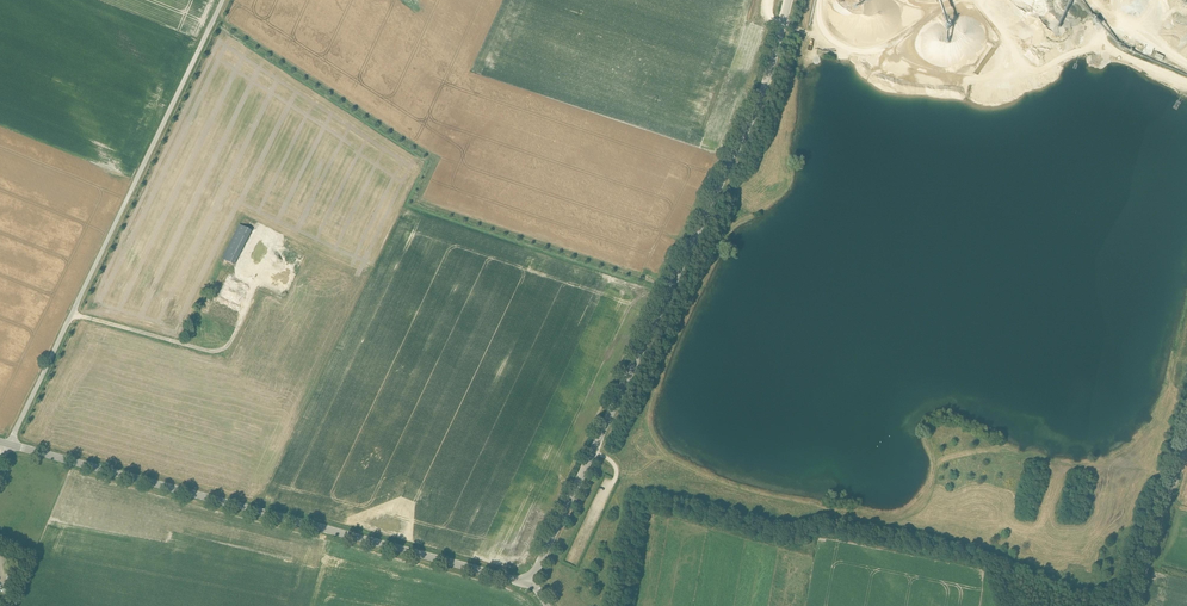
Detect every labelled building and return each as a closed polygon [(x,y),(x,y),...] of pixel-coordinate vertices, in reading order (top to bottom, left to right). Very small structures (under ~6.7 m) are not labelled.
[(1154,49),(1147,45),(1144,51),(1151,54),(1154,49)] [(236,265),(250,229),(238,224),(223,260),(236,265)] [(257,276),(273,241),(259,234),(242,269),(257,276)] [(277,249),(273,255),(287,265),(291,259),(277,249)] [(265,280),(284,290),(289,279),(270,269),(265,280)] [(244,297),(250,283),(229,273),(222,286),(244,297)]
